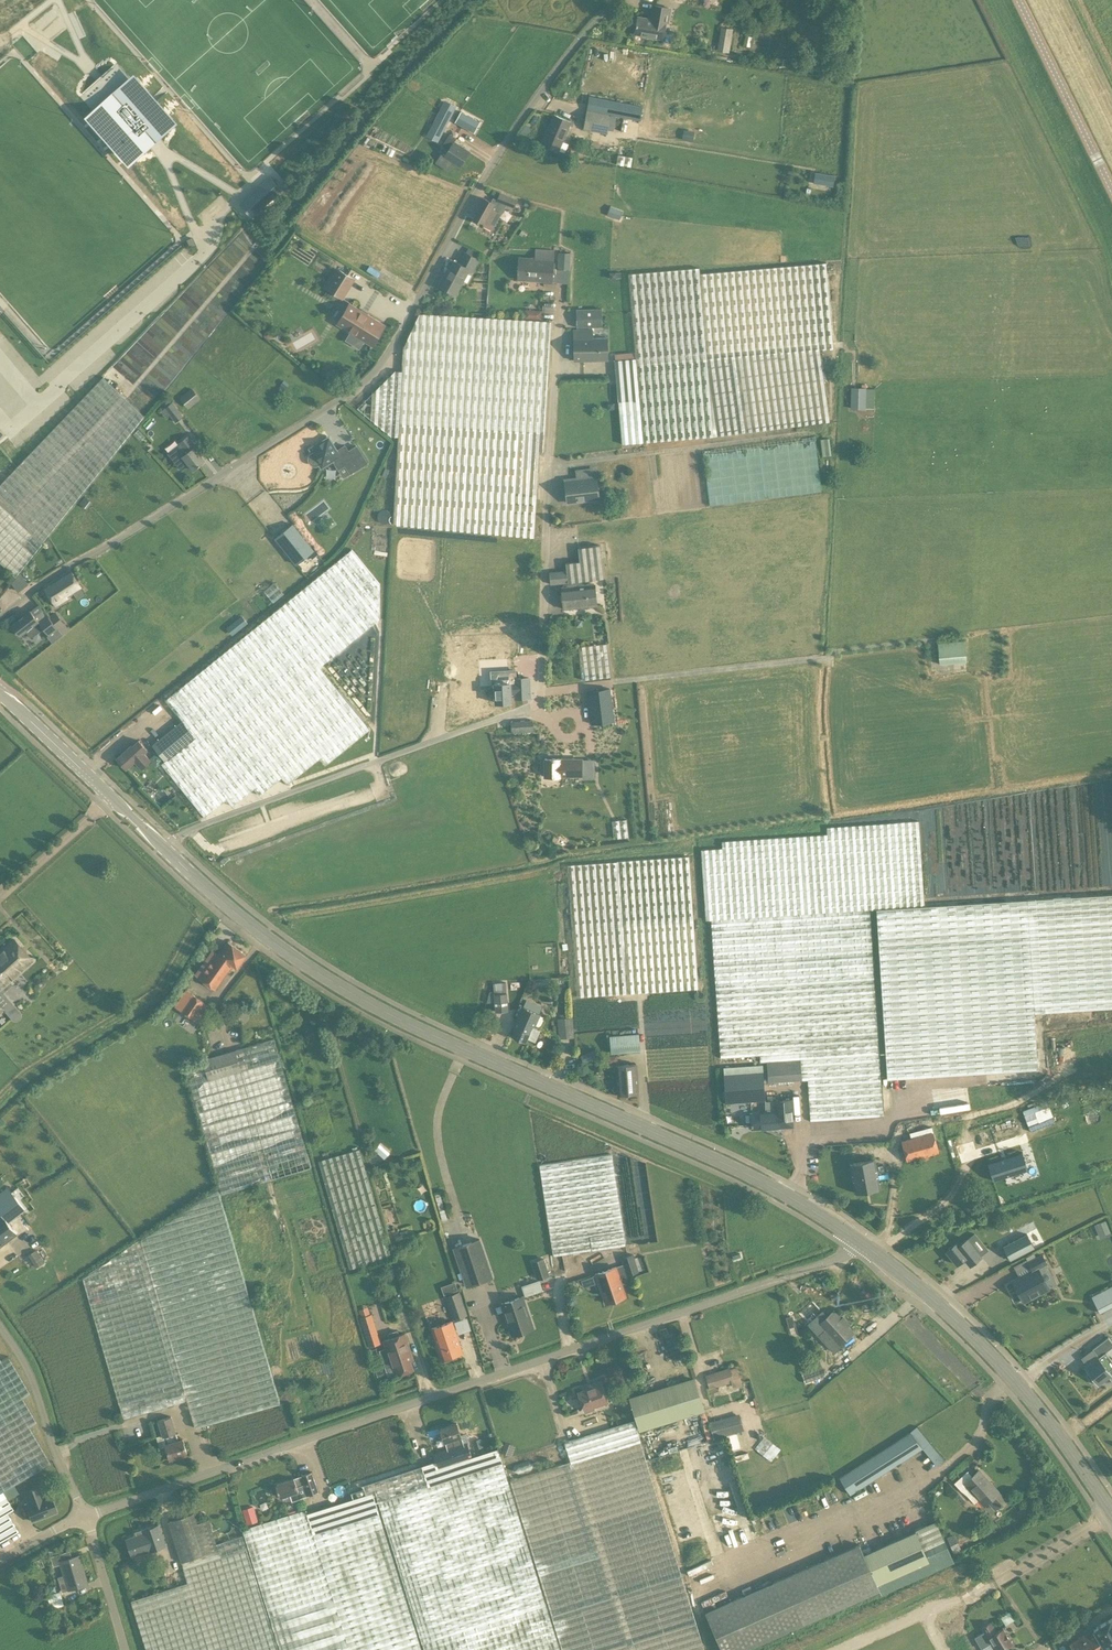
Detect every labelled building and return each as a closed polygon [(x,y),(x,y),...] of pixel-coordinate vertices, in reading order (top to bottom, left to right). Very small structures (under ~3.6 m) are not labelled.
[(634,34),(662,39),(664,39),(669,10),(656,8),(653,22),(637,19),(634,34)] [(728,52),(732,27),(719,26),(716,51),(728,52)] [(83,91),(96,104),(140,154),(171,126),(126,77),(114,63),(83,91)] [(589,96),(586,110),(582,128),(606,133),(606,130),(609,114),(616,115),(640,120),(643,106),(589,96)] [(444,102),(426,137),(438,143),(456,108),(444,102)] [(480,121),(461,110),(455,121),(474,132),(480,121)] [(570,122),(554,115),(542,143),(558,150),(570,122)] [(454,141),(457,137),(450,132),(442,145),(448,149),(445,155),(441,152),(435,162),(447,169),(452,162),(459,166),(469,151),(454,141)] [(812,171),(811,183),(831,185),(833,173),(812,171)] [(282,190),(270,176),(240,203),(252,216),(282,190)] [(505,206),(513,208),(517,200),(500,194),(497,201),(495,200),(493,204),(484,199),(473,219),(492,230),(505,206)] [(609,205),(605,214),(617,219),(621,209),(609,205)] [(193,237),(188,240),(191,246),(196,244),(193,237)] [(535,258),(518,257),(517,279),(552,281),(554,250),(535,249),(535,258)] [(459,264),(454,261),(449,271),(450,272),(447,276),(444,275),(438,285),(448,291),(450,289),(456,292),(468,270),(473,272),(479,261),(465,253),(459,264)] [(559,254),(558,270),(570,271),(571,255),(559,254)] [(621,444),(717,436),(762,430),(829,422),(827,409),(820,356),(819,350),(833,348),(829,303),(826,262),(699,274),(699,268),(628,273),(635,358),(614,360),(621,444)] [(337,267),(325,287),(343,298),(355,278),(337,267)] [(349,303),(336,324),(371,346),(384,325),(349,303)] [(576,310),(576,327),(601,327),(601,309),(576,310)] [(545,450),(546,429),(550,383),(551,354),(552,330),(552,321),(519,319),(455,315),(419,314),(403,348),(401,372),(394,371),(357,409),(397,442),(396,462),(395,489),(394,503),(392,526),(391,526),(391,529),(534,538),(541,450),(545,450)] [(592,330),(573,331),(574,361),(607,360),(606,338),(592,338),(592,330)] [(0,484),(0,563),(15,577),(75,502),(145,416),(103,377),(0,484)] [(850,386),(850,407),(874,408),(874,387),(850,386)] [(179,469),(187,463),(192,470),(204,461),(197,452),(199,451),(187,436),(178,443),(182,449),(170,458),(179,469)] [(821,455),(829,454),(829,437),(820,438),(821,455)] [(350,474),(359,468),(367,463),(357,446),(348,451),(344,446),(336,451),(328,438),(310,449),(312,453),(309,454),(308,457),(308,460),(309,463),(311,465),(314,466),(317,466),(319,465),(321,468),(333,461),(338,469),(345,465),(350,474)] [(709,503),(820,491),(814,438),(744,446),(745,455),(715,458),(717,475),(706,476),(709,503)] [(594,469),(575,471),(576,478),(564,479),(567,502),(598,499),(594,469)] [(279,542),(300,568),(317,554),(296,528),(279,542)] [(566,570),(549,572),(550,585),(568,583),(603,579),(600,545),(578,548),(579,561),(565,563),(566,570)] [(320,667),(380,618),(380,584),(350,547),(340,555),(327,566),(310,580),(288,597),(288,598),(232,643),(192,676),(175,690),(164,698),(182,721),(152,745),(164,760),(161,763),(204,817),(226,799),(232,806),(254,788),(259,795),(281,777),(286,784),(319,757),(325,764),(369,728),(320,667)] [(70,570),(44,587),(55,606),(81,589),(70,570)] [(561,588),(563,609),(596,605),(594,584),(561,588)] [(38,621),(30,610),(11,625),(19,635),(25,631),(31,638),(40,631),(34,623),(38,621)] [(965,662),(964,641),(937,643),(939,664),(965,662)] [(606,644),(578,647),(582,680),(610,677),(606,644)] [(515,698),(528,697),(527,670),(514,670),(514,683),(494,684),(495,702),(510,701),(510,694),(515,693),(515,698)] [(613,721),(609,688),(587,690),(591,723),(613,721)] [(532,720),(510,721),(511,732),(533,731),(532,720)] [(140,768),(149,760),(143,753),(146,750),(138,740),(131,746),(130,745),(116,758),(125,769),(134,761),(140,768)] [(581,777),(581,758),(544,758),(544,776),(581,777)] [(881,1081),(870,910),(876,910),(887,1080),(1038,1071),(1034,1015),(1043,1014),(1111,1010),(1111,896),(925,908),(920,822),(827,827),(827,834),(773,838),(721,841),(722,848),(701,850),(704,894),(706,920),(711,920),(713,949),(715,989),(720,1057),(720,1060),(759,1057),(759,1065),(766,1064),(767,1077),(768,1082),(808,1080),(811,1122),(883,1118),(881,1081)] [(701,957),(696,903),(693,857),(567,865),(576,997),(703,988),(701,957)] [(0,952),(0,988),(33,959),(15,939),(0,952)] [(228,942),(219,954),(218,953),(200,979),(215,989),(233,965),(237,967),(246,954),(228,942)] [(508,1012),(505,983),(493,984),(496,1013),(508,1012)] [(187,1015),(193,1019),(201,1024),(212,1008),(203,1002),(198,999),(192,995),(186,991),(175,1007),(182,1011),(187,1015)] [(516,1020),(532,1027),(532,1026),(534,1027),(539,1014),(532,1011),(536,1004),(525,999),(523,1005),(519,1003),(514,1016),(518,1017),(516,1020)] [(559,1020),(560,1040),(574,1038),(572,1019),(559,1020)] [(525,1042),(526,1039),(533,1043),(539,1031),(531,1028),(532,1027),(516,1020),(513,1027),(515,1028),(512,1036),(525,1042)] [(611,1054),(640,1052),(639,1034),(610,1036),(611,1054)] [(273,1039),(202,1060),(184,1065),(203,1130),(221,1194),(311,1169),(307,1156),(296,1117),(284,1078),(273,1039)] [(1067,1061),(1066,1039),(1051,1039),(1052,1062),(1067,1061)] [(616,1066),(617,1080),(618,1094),(638,1093),(636,1064),(616,1066)] [(765,1101),(763,1080),(763,1072),(723,1074),(724,1083),(725,1103),(754,1101),(765,1101)] [(776,1113),(765,1114),(751,1114),(752,1130),(793,1128),(791,1101),(782,1101),(775,1102),(776,1113)] [(938,1152),(933,1132),(901,1141),(906,1161),(938,1152)] [(371,1190),(360,1149),(318,1161),(333,1212),(342,1243),(349,1269),(372,1263),(391,1257),(380,1218),(371,1190)] [(1022,1152),(987,1163),(988,1163),(989,1163),(994,1179),(993,1180),(1028,1169),(1028,1168),(1026,1169),(1021,1153),(1022,1152)] [(625,1245),(611,1154),(539,1165),(553,1256),(625,1245)] [(849,1163),(855,1192),(879,1187),(873,1159),(849,1163)] [(11,1193),(11,1192),(7,1188),(0,1193),(0,1213),(4,1217),(0,1220),(0,1247),(16,1234),(8,1223),(24,1210),(11,1193)] [(215,1191),(145,1237),(132,1245),(109,1260),(82,1278),(85,1288),(97,1330),(109,1371),(123,1419),(133,1416),(140,1414),(161,1408),(187,1401),(195,1428),(280,1404),(277,1392),(270,1369),(265,1352),(259,1331),(249,1298),(230,1232),(223,1207),(218,1190),(215,1191)] [(1034,1248),(1026,1233),(1003,1245),(1010,1260),(1034,1248)] [(455,1246),(468,1285),(492,1277),(480,1238),(455,1246)] [(966,1238),(958,1245),(956,1243),(946,1252),(957,1265),(965,1259),(970,1265),(981,1256),(966,1238)] [(36,1250),(28,1255),(36,1268),(44,1262),(36,1250)] [(633,1254),(621,1258),(623,1265),(615,1267),(595,1274),(605,1303),(625,1295),(620,1278),(627,1276),(639,1271),(633,1254)] [(1048,1289),(1048,1288),(1056,1284),(1045,1263),(1041,1255),(1027,1262),(1031,1270),(1011,1281),(1022,1302),(1048,1289)] [(533,1262),(538,1279),(549,1275),(543,1258),(533,1262)] [(525,1296),(542,1290),(539,1280),(522,1286),(525,1296)] [(1091,1296),(1099,1312),(1111,1305),(1111,1285),(1091,1296)] [(468,1315),(459,1292),(445,1297),(453,1320),(468,1315)] [(522,1296),(501,1304),(512,1335),(533,1328),(522,1296)] [(827,1317),(821,1312),(809,1324),(815,1331),(834,1351),(853,1333),(833,1312),(827,1317)] [(381,1343),(374,1321),(371,1314),(362,1317),(359,1318),(362,1325),(369,1347),(381,1343)] [(452,1321),(431,1328),(442,1359),(462,1352),(452,1321)] [(413,1360),(404,1333),(398,1335),(397,1331),(388,1334),(389,1338),(383,1341),(386,1348),(379,1351),(385,1368),(395,1365),(398,1374),(400,1374),(402,1375),(405,1374),(406,1372),(413,1369),(410,1361),(413,1360)] [(1105,1352),(1111,1346),(1111,1342),(1108,1337),(1092,1349),(1098,1356),(1084,1367),(1088,1372),(1085,1374),(1091,1381),(1094,1380),(1097,1384),(1108,1376),(1111,1382),(1111,1361),(1105,1352)] [(18,1531),(5,1509),(16,1503),(12,1496),(7,1488),(16,1483),(36,1472),(49,1463),(28,1427),(36,1422),(21,1398),(29,1394),(8,1357),(1,1361),(0,1359),(0,1541),(18,1531)] [(799,1368),(803,1384),(825,1378),(821,1362),(799,1368)] [(729,1368),(719,1371),(706,1376),(708,1382),(710,1389),(722,1386),(734,1382),(735,1386),(741,1384),(736,1366),(729,1368)] [(629,1398),(638,1428),(704,1408),(694,1378),(629,1398)] [(578,1393),(584,1410),(608,1401),(601,1382),(592,1384),(594,1387),(581,1392),(578,1393)] [(715,1436),(744,1429),(740,1414),(711,1421),(715,1436)] [(171,1417),(157,1421),(170,1459),(187,1454),(182,1439),(178,1440),(171,1417)] [(564,1440),(570,1461),(510,1481),(515,1498),(526,1533),(551,1617),(562,1649),(704,1649),(695,1621),(676,1557),(658,1499),(649,1468),(640,1440),(633,1419),(564,1440)] [(438,1467),(472,1457),(467,1443),(463,1444),(456,1423),(440,1429),(444,1442),(445,1442),(448,1449),(434,1454),(436,1461),(438,1467)] [(909,1457),(923,1449),(931,1444),(917,1427),(903,1436),(897,1439),(909,1457)] [(754,1448),(770,1461),(780,1449),(764,1435),(754,1448)] [(889,1469),(909,1457),(897,1439),(878,1452),(889,1469)] [(944,1459),(931,1444),(923,1449),(937,1466),(944,1459)] [(374,1492),(375,1494),(385,1525),(393,1552),(402,1581),(410,1605),(424,1649),(560,1649),(555,1634),(546,1605),(531,1559),(510,1489),(497,1448),(472,1457),(438,1467),(436,1461),(423,1465),(399,1473),(371,1482),(363,1485),(366,1494),(374,1492)] [(869,1481),(889,1469),(878,1452),(859,1465),(869,1481)] [(849,1494),(869,1481),(859,1465),(839,1477),(849,1494)] [(996,1510),(1006,1500),(988,1481),(979,1471),(972,1477),(967,1471),(960,1478),(954,1483),(961,1490),(966,1486),(977,1497),(984,1506),(989,1502),(996,1510)] [(276,1485),(280,1497),(289,1494),(292,1500),(318,1491),(312,1472),(300,1476),(300,1477),(293,1480),(292,1479),(276,1485)] [(24,1491),(28,1502),(25,1504),(31,1521),(56,1511),(49,1494),(42,1497),(38,1486),(24,1491)] [(383,1528),(372,1493),(338,1504),(307,1513),(305,1510),(272,1520),(242,1530),(255,1571),(266,1606),(278,1642),(280,1649),(421,1649),(414,1628),(407,1605),(383,1528)] [(242,1536),(216,1544),(208,1520),(197,1523),(193,1513),(168,1521),(183,1569),(182,1570),(187,1583),(131,1601),(132,1606),(139,1626),(147,1649),(278,1649),(271,1625),(264,1605),(242,1536)] [(936,1521),(915,1531),(920,1540),(924,1549),(932,1569),(944,1564),(949,1562),(953,1560),(952,1556),(949,1549),(946,1544),(944,1540),(936,1521)] [(125,1540),(130,1553),(147,1546),(149,1551),(165,1545),(158,1525),(136,1532),(137,1536),(125,1540)] [(915,1531),(899,1538),(915,1576),(932,1569),(924,1549),(920,1540),(915,1531)] [(882,1545),(864,1554),(880,1591),(915,1576),(899,1538),(882,1545)] [(860,1545),(840,1554),(860,1600),(880,1591),(864,1554),(860,1545)] [(61,1564),(64,1575),(58,1577),(62,1592),(84,1585),(80,1570),(82,1569),(78,1556),(69,1559),(67,1551),(50,1557),(53,1566),(61,1564)] [(821,1562),(841,1608),(860,1600),(840,1554),(821,1562)] [(821,1562),(802,1571),(822,1616),(841,1608),(821,1562)] [(783,1579),(802,1625),(822,1616),(802,1571),(783,1579)] [(783,1579),(763,1588),(783,1633),(802,1625),(783,1579)] [(719,1586),(696,1596),(700,1607),(723,1597),(719,1586)] [(783,1633),(763,1588),(744,1596),(764,1642),(783,1633)] [(744,1596),(725,1604),(745,1649),(764,1642),(744,1596)] [(725,1604),(705,1612),(713,1630),(721,1648),(722,1649),(744,1649),(745,1649),(725,1604)] [(1000,1616),(1004,1624),(1013,1619),(1009,1611),(1000,1616)] [(1111,1633),(1111,1617),(1111,1616),(1093,1628),(1069,1643),(1073,1649),(1085,1649),(1111,1633)] [(1011,1641),(1003,1627),(995,1631),(989,1620),(981,1626),(983,1630),(974,1635),(981,1647),(990,1641),(992,1644),(991,1647),(995,1648),(996,1649),(998,1649),(1001,1649),(1002,1646),(1011,1641)] [(818,1636),(825,1649),(858,1649),(843,1622),(818,1636)] [(1085,1649),(1111,1649),(1111,1633),(1085,1649)]
